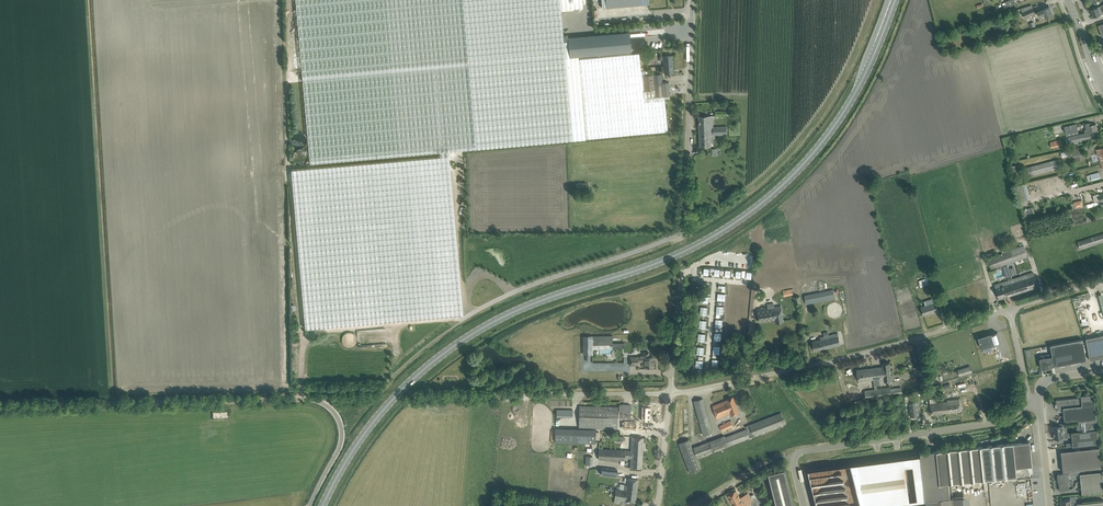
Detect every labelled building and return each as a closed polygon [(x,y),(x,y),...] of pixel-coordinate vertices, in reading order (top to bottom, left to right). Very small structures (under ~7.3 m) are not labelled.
[(310,163),(397,155),(440,151),(449,151),(472,149),(667,131),(664,96),(655,96),(654,92),(653,75),(648,75),(643,75),(641,75),(640,53),(579,59),(578,55),(631,50),(629,31),(568,37),(568,41),(564,41),(561,9),(560,0),(296,0),(310,163)] [(561,9),(583,7),(582,0),(560,0),(561,9)] [(1009,0),(1005,2),(1002,3),(1004,8),(1007,7),(1011,5),(1009,0)] [(1031,5),(1021,8),(1023,13),(1022,13),(1025,18),(1035,13),(1033,8),(1031,6),(1031,5)] [(1090,10),(1094,18),(1098,16),(1101,15),(1102,14),(1102,9),(1101,8),(1102,8),(1102,5),(1090,10)] [(1053,14),(1049,6),(1037,12),(1039,15),(1044,13),(1046,18),(1053,14)] [(672,73),(672,62),(673,62),(672,56),(663,56),(665,74),(673,73),(672,73)] [(662,74),(653,75),(654,92),(655,96),(664,96),(670,95),(669,91),(669,82),(662,83),(662,74)] [(700,131),(710,131),(713,131),(713,127),(713,116),(699,117),(700,131)] [(1076,123),(1064,126),(1066,132),(1071,131),(1072,136),(1069,137),(1070,144),(1082,141),(1081,139),(1080,134),(1079,134),(1076,123)] [(1085,133),(1080,134),(1081,139),(1093,137),(1098,137),(1096,124),(1092,125),(1092,124),(1091,124),(1091,123),(1085,124),(1086,129),(1085,129),(1085,131),(1085,133)] [(700,146),(706,146),(711,146),(710,135),(727,134),(727,126),(713,127),(713,131),(710,131),(700,131),(700,146)] [(1061,139),(1050,142),(1052,148),(1063,145),(1061,139)] [(1038,154),(1052,151),(1050,141),(1023,146),(1024,154),(1032,153),(1032,151),(1037,150),(1038,154)] [(463,314),(449,151),(440,151),(440,156),(291,169),(306,328),(463,314)] [(1029,176),(1061,168),(1059,158),(1026,167),(1029,176)] [(1088,181),(1101,177),(1100,172),(1086,175),(1088,181)] [(1018,185),(1021,200),(1030,198),(1027,183),(1018,185)] [(1074,207),(1084,205),(1082,199),(1072,202),(1074,207)] [(1102,242),(1102,233),(1077,241),(1080,249),(1102,242)] [(1024,245),(988,259),(992,270),(1002,266),(1008,264),(1028,256),(1024,245)] [(775,265),(786,263),(784,250),(772,252),(775,265)] [(1008,284),(996,288),(999,299),(1029,289),(1038,286),(1035,276),(1025,279),(1024,275),(1007,281),(1008,284)] [(918,280),(920,286),(929,284),(927,277),(918,280)] [(936,285),(935,282),(931,283),(935,298),(939,297),(936,285)] [(748,318),(751,289),(732,287),(729,316),(748,318)] [(806,304),(834,299),(833,290),(804,296),(806,304)] [(924,315),(938,311),(935,303),(922,307),(924,315)] [(773,307),(773,304),(767,305),(768,308),(757,310),(759,318),(760,323),(775,320),(776,323),(784,322),(781,306),(773,307)] [(979,343),(981,349),(1000,343),(996,331),(989,334),(989,333),(977,337),(979,343)] [(821,340),(812,342),(813,345),(815,351),(841,344),(839,339),(838,333),(829,335),(825,336),(820,337),(821,340)] [(592,335),(583,335),(584,349),(593,348),(593,344),(605,344),(605,335),(592,335)] [(1102,357),(1102,340),(1102,335),(1086,338),(1090,360),(1102,357)] [(1050,345),(1053,357),(1054,365),(1054,366),(1087,360),(1083,339),(1050,345)] [(649,357),(649,352),(643,352),(643,355),(640,355),(639,357),(634,357),(630,357),(630,365),(640,365),(640,361),(645,361),(645,367),(653,366),(653,357),(649,357)] [(1051,366),(1054,365),(1053,357),(1050,358),(1050,357),(1040,359),(1041,360),(1039,360),(1040,364),(1041,363),(1042,366),(1045,368),(1052,367),(1051,366)] [(883,366),(872,368),(874,380),(875,390),(874,390),(876,398),(892,396),(892,395),(903,393),(902,387),(891,389),(891,387),(877,389),(877,385),(876,379),(880,379),(884,378),(885,381),(886,381),(887,385),(893,384),(890,368),(890,362),(883,363),(883,366)] [(1013,366),(955,380),(957,389),(977,385),(1015,377),(1013,366)] [(960,376),(971,372),(969,367),(958,370),(955,371),(956,374),(959,373),(960,376)] [(872,368),(857,370),(858,375),(859,382),(874,380),(872,368)] [(874,390),(865,391),(867,399),(876,398),(874,390)] [(1065,423),(1070,422),(1077,422),(1097,420),(1094,394),(1081,395),(1081,397),(1082,405),(1063,407),(1065,423)] [(732,415),(740,412),(733,397),(726,400),(726,401),(713,406),(718,418),(731,413),(732,415)] [(1063,407),(1082,405),(1081,397),(1056,400),(1057,403),(1055,403),(1056,407),(1057,407),(1057,410),(1060,410),(1061,408),(1063,407)] [(712,433),(704,398),(694,400),(702,435),(712,433)] [(961,411),(961,405),(960,399),(947,401),(947,402),(943,402),(944,409),(945,409),(945,413),(961,411)] [(911,417),(920,416),(918,401),(909,402),(911,417)] [(944,409),(943,402),(930,404),(931,414),(945,413),(945,409),(944,409)] [(617,429),(618,407),(580,406),(579,427),(617,429)] [(634,407),(633,417),(645,418),(646,408),(634,407)] [(782,413),(745,424),(749,436),(786,425),(782,413)] [(733,423),(732,421),(731,421),(730,420),(720,426),(722,431),(733,426),(732,424),(733,423)] [(1086,431),(1086,427),(1097,426),(1097,420),(1077,422),(1077,424),(1077,429),(1078,429),(1078,432),(1086,431)] [(1053,426),(1054,439),(1064,438),(1072,437),(1071,432),(1067,433),(1067,425),(1067,423),(1059,423),(1060,426),(1053,426)] [(746,428),(693,447),(696,457),(750,439),(746,428)] [(573,430),(573,443),(595,443),(596,431),(573,430)] [(1073,446),(1078,446),(1099,444),(1098,430),(1071,432),(1072,437),(1073,446)] [(641,468),(643,437),(632,436),(631,451),(625,450),(599,448),(598,459),(624,461),(625,458),(630,458),(630,467),(641,468)] [(699,469),(690,438),(679,442),(689,472),(699,469)] [(1030,441),(921,453),(926,501),(950,498),(949,483),(1031,474),(1027,466),(1032,465),(1030,441)] [(1062,460),(1061,460),(1061,463),(1062,463),(1063,472),(1068,471),(1102,468),(1100,457),(1099,447),(1066,450),(1061,451),(1062,460)] [(849,464),(809,469),(812,491),(822,490),(827,493),(829,483),(830,495),(833,490),(831,477),(834,473),(837,473),(837,477),(840,477),(844,471),(844,477),(846,478),(842,479),(845,481),(844,483),(845,488),(849,487),(851,485),(860,487),(852,482),(851,475),(850,482),(848,481),(846,484),(847,480),(850,474),(846,473),(850,473),(849,464)] [(602,467),(601,478),(616,479),(618,469),(602,467)] [(785,469),(769,473),(777,505),(794,505),(785,469)] [(1102,492),(1102,479),(1102,472),(1080,474),(1082,494),(1102,492)] [(1069,490),(1068,481),(1069,481),(1069,473),(1058,474),(1059,483),(1059,482),(1059,484),(1059,491),(1069,490)] [(951,485),(952,498),(953,505),(1037,505),(1034,477),(951,485)] [(624,491),(630,492),(630,490),(631,490),(631,488),(637,489),(638,479),(633,478),(628,478),(627,485),(625,485),(624,491)] [(614,500),(614,502),(616,502),(621,503),(625,504),(635,505),(635,501),(637,492),(637,489),(631,488),(631,490),(630,490),(630,492),(624,491),(619,490),(616,490),(614,500)] [(755,492),(761,503),(766,499),(761,489),(755,492)] [(736,490),(728,495),(734,505),(751,505),(749,503),(752,501),(748,493),(740,498),(736,490)] [(926,501),(926,505),(953,505),(952,498),(950,498),(926,501)]
